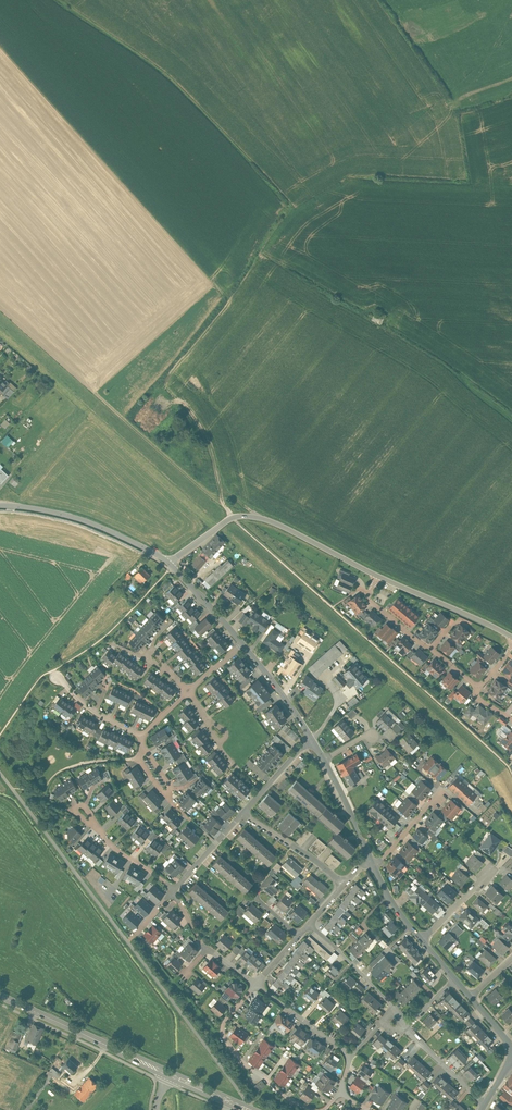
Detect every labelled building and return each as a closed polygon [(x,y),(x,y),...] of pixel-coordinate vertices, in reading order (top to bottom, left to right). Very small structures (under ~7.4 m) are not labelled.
[(385,319),(375,313),(371,319),(381,324),(385,319)] [(2,380),(0,382),(0,390),(2,392),(1,392),(4,395),(11,388),(7,385),(10,383),(6,380),(4,382),(2,380)] [(10,382),(10,383),(7,385),(11,388),(14,392),(17,388),(10,382)] [(11,388),(4,395),(8,399),(14,392),(11,388)] [(6,419),(1,424),(5,428),(10,423),(9,422),(11,420),(9,417),(6,420),(6,419)] [(1,483),(8,475),(1,469),(0,470),(0,482),(1,483)] [(13,478),(10,482),(15,486),(18,482),(13,478)] [(216,534),(202,550),(209,557),(210,558),(213,554),(217,550),(225,541),(216,534)] [(209,557),(202,550),(199,554),(200,555),(206,561),(209,557)] [(200,555),(192,564),(198,569),(206,561),(200,555)] [(228,560),(222,566),(227,571),(233,565),(228,560)] [(222,566),(221,565),(216,569),(222,575),(227,571),(222,566)] [(150,575),(142,567),(134,576),(141,583),(150,575)] [(216,569),(205,580),(211,586),(222,575),(216,569)] [(348,576),(343,574),(342,574),(340,580),(352,585),(355,579),(348,576)] [(352,585),(340,580),(337,586),(337,587),(343,589),(349,592),(352,585)] [(170,581),(163,588),(165,591),(172,584),(170,581)] [(238,589),(230,584),(227,589),(224,593),(231,598),(238,589)] [(174,586),(166,594),(170,598),(178,590),(174,586)] [(245,594),(238,589),(231,598),(238,603),(239,603),(242,599),(245,594)] [(178,590),(170,598),(175,602),(177,600),(183,594),(179,590),(178,590)] [(351,599),(348,602),(352,607),(362,600),(358,595),(351,599)] [(411,609),(397,598),(388,609),(402,620),(411,609)] [(175,602),(170,606),(172,609),(174,607),(179,603),(177,600),(175,602)] [(181,605),(178,608),(183,612),(190,606),(191,604),(187,600),(181,605)] [(362,600),(352,607),(356,613),(361,610),(366,606),(362,600)] [(190,606),(183,612),(181,613),(186,619),(188,617),(195,611),(190,606)] [(195,611),(188,617),(193,622),(195,619),(201,614),(197,609),(195,611)] [(419,617),(411,609),(402,620),(410,627),(419,617)] [(361,610),(356,613),(355,614),(358,618),(360,616),(364,613),(361,610)] [(380,618),(371,610),(368,614),(365,617),(366,618),(374,625),(380,618)] [(268,620),(255,611),(251,616),(249,615),(248,616),(244,614),(239,620),(245,625),(248,621),(255,626),(255,625),(263,630),(266,625),(265,624),(268,620)] [(364,613),(360,616),(364,620),(366,618),(365,617),(368,614),(365,611),(364,613)] [(164,620),(156,612),(151,617),(159,625),(164,620)] [(129,619),(132,622),(137,616),(134,613),(129,619)] [(448,619),(441,613),(435,620),(436,621),(442,627),(448,619)] [(159,625),(151,617),(148,619),(149,620),(157,627),(159,625)] [(199,624),(195,628),(196,629),(201,634),(211,624),(206,618),(199,624)] [(193,622),(188,625),(191,628),(197,622),(195,619),(193,622)] [(157,627),(149,620),(144,625),(153,633),(158,628),(157,627)] [(191,628),(189,629),(193,632),(196,629),(195,628),(199,624),(197,622),(191,628)] [(382,629),(378,634),(383,639),(384,638),(392,629),(386,624),(382,629)] [(432,627),(428,624),(424,629),(433,637),(438,632),(432,627)] [(466,630),(460,624),(455,630),(465,638),(469,633),(469,632),(466,630)] [(153,633),(144,625),(142,627),(151,635),(153,633)] [(151,635),(142,627),(138,632),(146,640),(151,635)] [(181,635),(175,627),(166,635),(172,643),(180,636),(181,636),(181,635)] [(279,633),(272,628),(264,641),(280,652),(284,645),(275,639),(279,633)] [(301,628),(297,634),(302,637),(305,631),(301,628)] [(392,629),(384,638),(389,642),(389,643),(392,639),(398,633),(392,628),(392,629)] [(433,637),(424,629),(419,634),(422,637),(429,642),(433,637)] [(465,638),(455,630),(451,635),(457,641),(460,643),(465,638)] [(215,631),(206,638),(213,646),(214,646),(214,645),(222,638),(221,639),(220,637),(220,636),(215,631)] [(310,635),(305,631),(302,637),(298,642),(303,646),(305,647),(311,651),(314,645),(318,640),(313,636),(310,635)] [(146,640),(138,632),(136,634),(136,635),(144,643),(144,642),(146,640)] [(144,643),(136,635),(131,640),(140,648),(145,643),(144,642),(144,643)] [(180,636),(172,643),(171,644),(178,651),(186,644),(187,643),(181,636),(180,636)] [(412,645),(403,637),(400,640),(397,644),(397,645),(401,648),(399,651),(403,655),(412,645)] [(224,640),(222,638),(214,645),(214,646),(221,653),(230,645),(225,640),(224,640)] [(140,648),(131,640),(129,642),(138,650),(140,648)] [(447,641),(441,648),(448,655),(455,647),(453,646),(447,641)] [(186,644),(178,651),(177,652),(184,659),(185,659),(184,659),(193,652),(193,651),(186,644)] [(335,644),(308,668),(316,677),(342,653),(335,644)] [(484,656),(486,658),(491,663),(499,654),(492,647),(484,656)] [(427,657),(418,649),(415,652),(411,656),(412,657),(420,664),(427,657)] [(117,656),(109,650),(103,657),(105,659),(104,661),(109,666),(112,662),(117,656)] [(412,650),(406,657),(410,659),(412,657),(411,656),(415,652),(412,650)] [(200,658),(193,651),(193,652),(184,659),(185,659),(191,666),(199,659),(200,658)] [(484,656),(479,651),(476,655),(479,657),(483,661),(486,658),(484,656)] [(128,659),(120,652),(117,656),(112,662),(118,666),(119,665),(121,666),(122,666),(128,659)] [(293,654),(290,652),(288,656),(291,657),(296,661),(298,658),(293,654)] [(244,663),(239,657),(235,660),(232,662),(232,663),(229,666),(232,670),(231,671),(237,678),(238,677),(241,680),(251,671),(246,666),(247,665),(245,662),(244,663)] [(296,661),(291,657),(288,662),(286,664),(283,668),(289,672),(294,675),(301,665),(296,661)] [(128,659),(122,666),(121,666),(121,667),(126,672),(128,670),(130,672),(136,665),(136,664),(128,658),(128,659)] [(199,659),(191,666),(190,667),(197,675),(206,667),(199,659)] [(440,664),(435,660),(434,660),(430,664),(430,665),(427,669),(436,677),(444,668),(440,665),(440,664)] [(426,662),(421,669),(424,672),(427,669),(430,665),(426,662)] [(478,662),(474,667),(473,666),(470,670),(479,678),(486,669),(482,665),(478,662)] [(145,670),(136,664),(136,665),(130,672),(129,673),(135,678),(136,676),(138,678),(145,670)] [(367,678),(354,664),(344,673),(351,680),(346,685),(348,687),(353,683),(357,687),(367,678)] [(507,665),(503,671),(511,678),(511,669),(507,665)] [(98,666),(90,673),(91,674),(98,682),(103,677),(105,674),(98,666)] [(283,668),(281,667),(279,670),(281,672),(286,675),(289,672),(283,668)] [(151,673),(144,682),(149,687),(151,685),(153,687),(159,679),(151,673)] [(450,673),(443,681),(442,680),(440,682),(443,685),(444,684),(446,686),(448,686),(451,688),(458,680),(454,677),(453,676),(450,673)] [(98,682),(91,674),(84,680),(85,681),(92,689),(97,685),(96,684),(99,682),(98,682)] [(312,679),(306,675),(302,681),(308,685),(311,681),(312,679)] [(346,685),(337,675),(333,678),(345,691),(348,687),(346,685)] [(214,677),(205,685),(212,693),(213,692),(221,685),(214,677)] [(242,683),(237,688),(239,691),(249,682),(252,680),(250,677),(247,679),(242,683)] [(167,685),(159,679),(153,687),(152,688),(158,692),(159,691),(161,693),(167,685)] [(252,685),(246,690),(247,690),(248,689),(252,694),(250,695),(253,697),(265,687),(264,686),(263,686),(258,680),(252,685)] [(496,680),(492,686),(503,692),(506,687),(507,686),(503,684),(496,680)] [(85,681),(78,688),(86,697),(91,692),(90,692),(92,689),(85,681)] [(308,685),(303,691),(310,696),(309,696),(315,700),(322,689),(311,681),(308,685)] [(247,690),(246,690),(252,685),(249,682),(239,691),(248,701),(253,697),(250,695),(252,694),(248,689),(247,690)] [(176,691),(168,684),(167,685),(161,693),(160,694),(166,698),(167,696),(170,698),(176,691)] [(221,685),(213,692),(219,699),(219,700),(228,692),(228,693),(229,692),(222,684),(221,685)] [(456,692),(454,694),(455,696),(459,699),(460,698),(463,700),(470,693),(461,686),(456,692)] [(503,692),(492,686),(489,692),(496,696),(499,698),(503,692)] [(113,687),(108,697),(114,700),(113,701),(117,703),(122,692),(119,690),(120,690),(113,687)] [(265,687),(253,697),(255,700),(256,699),(260,703),(259,704),(264,700),(270,694),(265,689),(266,688),(265,687)] [(454,689),(448,697),(451,700),(455,696),(454,694),(456,692),(454,689)] [(132,696),(125,693),(122,692),(117,703),(120,705),(120,704),(126,707),(132,696)] [(228,692),(219,700),(219,699),(218,700),(225,708),(234,700),(228,693),(228,692)] [(358,692),(349,700),(354,705),(363,697),(358,692)] [(60,697),(53,706),(61,713),(61,712),(68,703),(60,697)] [(255,700),(253,697),(248,701),(256,710),(261,706),(266,702),(264,700),(259,704),(260,703),(256,699),(255,700)] [(261,706),(256,710),(258,713),(267,707),(272,703),(270,699),(266,702),(261,706)] [(143,704),(136,701),(131,711),(137,714),(137,715),(140,717),(146,706),(143,704)] [(68,703),(61,712),(67,716),(68,715),(71,717),(77,709),(68,703)] [(269,709),(265,712),(276,727),(279,725),(287,719),(282,713),(283,712),(281,710),(280,710),(276,704),(269,709)] [(486,711),(479,705),(475,710),(472,713),(473,714),(480,719),(479,720),(484,724),(492,714),(487,710),(486,711)] [(155,710),(148,706),(148,707),(146,706),(140,717),(143,718),(144,717),(150,720),(155,710)] [(189,709),(187,706),(179,714),(186,721),(192,716),(195,713),(190,708),(189,709)] [(470,706),(464,713),(469,717),(473,714),(472,713),(475,710),(470,706)] [(394,721),(385,712),(376,722),(385,731),(389,726),(394,721)] [(89,720),(81,715),(76,723),(78,725),(77,726),(83,730),(84,730),(89,720)] [(192,716),(186,721),(183,724),(190,731),(198,724),(196,722),(197,721),(192,716)] [(508,722),(500,716),(498,719),(505,725),(508,722)] [(99,725),(90,719),(89,720),(84,730),(90,733),(91,731),(94,733),(99,725)] [(343,719),(334,727),(340,733),(349,726),(343,719)] [(300,737),(285,724),(282,729),(296,741),(300,737)] [(397,724),(392,729),(397,734),(402,729),(397,724)] [(349,726),(340,733),(346,740),(354,732),(349,726)] [(113,733),(104,729),(103,731),(100,737),(99,740),(105,743),(106,741),(109,742),(113,733)] [(164,729),(160,731),(159,731),(156,732),(156,733),(152,736),(157,744),(166,738),(169,736),(167,733),(164,729)] [(175,736),(171,730),(167,733),(169,736),(166,738),(167,741),(173,737),(175,736)] [(203,733),(200,731),(192,738),(199,746),(206,740),(208,738),(203,732),(203,733)] [(407,732),(398,740),(408,751),(417,744),(407,732)] [(511,732),(509,734),(507,734),(502,740),(502,742),(504,744),(502,746),(506,749),(508,747),(510,749),(511,746),(511,732)] [(122,737),(113,733),(109,742),(108,743),(115,747),(116,745),(118,746),(123,737),(122,737)] [(290,748),(276,735),(272,739),(286,752),(290,748)] [(132,741),(123,736),(122,737),(123,737),(118,746),(118,747),(127,752),(132,741)] [(167,741),(165,742),(167,746),(172,742),(175,741),(173,737),(167,741)] [(206,740),(199,746),(197,748),(204,755),(212,748),(210,745),(211,745),(206,740)] [(167,746),(161,749),(165,756),(176,749),(172,742),(167,746)] [(269,750),(268,749),(261,758),(257,763),(267,772),(274,764),(275,765),(277,763),(276,762),(283,754),(273,745),(269,750)] [(396,751),(389,745),(386,748),(392,755),(396,751)] [(386,748),(386,747),(385,749),(384,751),(382,754),(390,762),(395,758),(392,755),(386,748)] [(176,749),(165,756),(169,762),(175,759),(180,755),(176,749)] [(216,753),(214,751),(206,758),(209,760),(208,761),(213,766),(221,759),(221,758),(217,753),(216,753)] [(180,755),(175,759),(177,762),(185,757),(183,753),(180,755)] [(390,762),(382,754),(380,756),(377,755),(375,757),(380,762),(384,767),(390,762)] [(185,757),(177,762),(179,765),(185,762),(188,760),(185,757)] [(432,757),(423,767),(438,780),(446,770),(432,757)] [(221,759),(213,766),(212,767),(219,774),(227,767),(225,764),(221,759)] [(348,759),(338,765),(344,775),(354,769),(351,765),(348,760),(348,759)] [(301,760),(295,768),(300,772),(306,765),(301,760)] [(179,765),(173,769),(177,775),(189,768),(185,762),(179,765)] [(130,771),(127,773),(131,779),(140,774),(141,773),(137,767),(130,771)] [(88,774),(93,783),(94,784),(102,778),(103,778),(100,774),(96,768),(88,774)] [(189,768),(177,775),(181,782),(187,778),(193,775),(193,774),(189,768)] [(354,769),(344,775),(350,785),(360,779),(356,774),(354,769)] [(108,770),(100,774),(103,778),(102,778),(105,782),(111,778),(108,770)] [(240,779),(232,772),(223,782),(228,787),(227,788),(236,795),(236,794),(241,798),(250,789),(242,782),(243,781),(241,779),(240,779)] [(93,783),(88,774),(87,773),(78,779),(84,788),(87,786),(87,787),(93,783)] [(193,775),(187,778),(189,781),(198,776),(195,773),(193,774),(193,775)] [(140,774),(131,779),(130,780),(135,786),(139,784),(144,780),(140,774)] [(452,784),(449,787),(454,791),(462,782),(457,778),(452,784)] [(71,779),(62,785),(63,785),(68,794),(71,792),(71,793),(77,789),(71,779)] [(204,780),(202,779),(200,779),(197,783),(205,791),(206,792),(211,787),(208,785),(204,780)] [(285,779),(279,786),(283,791),(290,783),(285,779)] [(326,807),(296,781),(289,790),(318,816),(326,807)] [(409,793),(415,784),(411,781),(405,790),(409,793)] [(426,784),(422,781),(421,781),(417,786),(426,794),(431,789),(426,784)] [(205,791),(197,783),(196,782),(191,787),(194,790),(199,794),(201,796),(205,791)] [(462,782),(454,791),(459,795),(459,796),(467,786),(462,782)] [(108,784),(97,795),(102,801),(108,795),(113,791),(113,790),(108,784)] [(68,794),(63,785),(62,785),(54,791),(60,801),(66,797),(66,796),(69,794),(68,794)] [(426,794),(417,786),(412,791),(416,795),(421,799),(426,794)] [(467,786),(459,796),(459,795),(458,796),(464,800),(472,791),(467,787),(467,786)] [(113,791),(108,795),(111,798),(118,791),(116,788),(113,790),(113,791)] [(472,791),(464,800),(469,804),(473,799),(477,795),(478,793),(479,792),(474,788),(472,791)] [(146,795),(144,798),(149,803),(156,796),(157,796),(157,795),(152,790),(146,795)] [(189,794),(186,791),(182,796),(191,805),(196,800),(194,799),(189,794)] [(268,794),(259,804),(272,815),(281,805),(268,794)] [(156,796),(149,803),(148,804),(153,809),(154,809),(157,806),(162,801),(157,796),(156,796)] [(191,805),(182,796),(177,801),(187,810),(191,805)] [(411,801),(407,797),(403,803),(412,810),(416,805),(411,801)] [(232,804),(225,798),(223,800),(225,802),(230,807),(232,804)] [(380,804),(377,800),(374,803),(373,803),(371,805),(372,806),(369,810),(379,818),(387,809),(383,806),(384,805),(381,803),(380,804)] [(457,805),(451,800),(447,806),(456,813),(460,808),(457,805)] [(113,801),(106,807),(109,810),(109,812),(111,814),(113,814),(113,815),(120,809),(122,806),(118,802),(116,804),(113,801)] [(230,807),(225,802),(221,807),(230,815),(231,816),(235,811),(230,807)] [(412,810),(403,803),(398,808),(400,809),(407,816),(412,810)] [(230,815),(221,807),(221,806),(216,811),(221,815),(226,820),(230,815)] [(336,832),(337,831),(345,822),(326,806),(318,816),(336,832)] [(456,813),(447,806),(442,811),(448,816),(451,819),(456,813)] [(221,815),(216,811),(214,808),(212,811),(219,818),(221,815)] [(176,814),(170,809),(162,817),(168,822),(168,823),(175,815),(176,814)] [(388,810),(387,809),(379,818),(384,823),(392,814),(390,812),(391,812),(388,810)] [(219,818),(212,811),(209,814),(212,816),(217,820),(219,818)] [(124,814),(118,820),(122,824),(123,824),(130,816),(127,813),(126,812),(124,814)] [(438,816),(434,812),(430,817),(439,825),(443,820),(438,816)] [(289,813),(278,825),(289,834),(300,822),(289,813)] [(392,814),(384,823),(390,828),(391,827),(395,822),(398,819),(397,818),(397,817),(395,815),(395,816),(392,814)] [(471,823),(476,817),(474,814),(468,821),(471,823)] [(175,815),(168,823),(168,822),(167,823),(174,829),(175,828),(181,821),(175,815)] [(130,816),(123,824),(127,828),(135,820),(131,816),(130,816)] [(217,820),(212,816),(208,820),(208,821),(209,821),(217,829),(218,829),(222,824),(217,820)] [(439,825),(430,817),(425,822),(431,827),(435,830),(439,825)] [(217,829),(209,821),(208,821),(205,826),(204,826),(209,830),(214,834),(218,830),(218,829),(217,829)] [(205,826),(202,823),(200,826),(207,833),(209,830),(204,826),(205,826)] [(192,830),(187,825),(177,835),(191,847),(200,837),(194,832),(195,831),(193,829),(192,830)] [(139,826),(131,834),(136,839),(137,838),(144,830),(139,826)] [(74,827),(71,830),(68,831),(69,838),(74,842),(81,834),(74,827)] [(277,856),(244,828),(237,837),(269,865),(277,856)] [(144,830),(137,838),(141,842),(146,837),(149,834),(144,829),(144,830)] [(307,829),(296,841),(301,846),(312,833),(307,829)] [(419,830),(413,836),(421,843),(427,837),(425,835),(419,830)] [(434,834),(429,830),(425,835),(427,837),(430,839),(434,834)] [(337,831),(336,832),(333,835),(332,836),(328,841),(347,857),(355,847),(337,831)] [(154,833),(149,839),(151,841),(153,839),(154,839),(158,835),(155,832),(154,833)] [(491,834),(485,841),(486,842),(482,848),(481,847),(490,854),(500,840),(491,834)] [(81,844),(77,848),(78,848),(83,853),(83,852),(91,843),(86,838),(81,844)] [(317,838),(309,848),(314,852),(322,842),(317,838)] [(151,841),(146,847),(150,851),(151,851),(158,843),(154,839),(153,839),(151,841)] [(383,841),(378,847),(381,850),(386,844),(383,841)] [(91,843),(83,852),(88,856),(89,856),(89,855),(97,847),(97,846),(92,842),(91,843)] [(158,843),(151,851),(156,855),(160,850),(163,847),(158,842),(158,843)] [(322,842),(314,852),(318,856),(327,846),(322,842)] [(413,846),(408,842),(404,847),(413,855),(417,850),(418,850),(413,846)] [(163,847),(160,850),(163,853),(169,847),(165,844),(163,847)] [(97,847),(89,855),(89,856),(94,860),(98,856),(103,850),(98,846),(97,846),(97,847)] [(507,846),(503,851),(511,857),(511,856),(511,849),(507,846)] [(413,855),(404,847),(400,852),(404,856),(409,860),(413,855)] [(124,861),(110,853),(103,864),(118,872),(124,861)] [(336,858),(331,853),(324,861),(329,866),(332,863),(336,858)] [(475,853),(466,863),(475,871),(483,862),(479,858),(480,857),(475,853)] [(182,861),(175,854),(172,857),(175,859),(180,863),(182,861)] [(252,884),(220,856),(213,864),(245,892),(252,884)] [(289,857),(282,865),(295,877),(303,869),(289,857)] [(400,861),(395,857),(391,862),(404,873),(408,868),(406,866),(405,866),(405,865),(400,861)] [(341,862),(336,858),(332,863),(337,867),(341,862)] [(180,863),(175,859),(171,863),(180,871),(180,872),(185,867),(180,863)] [(277,862),(272,868),(275,870),(277,871),(281,866),(277,862)] [(404,873),(391,862),(387,867),(391,870),(396,875),(396,874),(397,875),(399,877),(404,873)] [(180,871),(171,863),(170,863),(166,867),(171,872),(175,876),(180,871)] [(468,869),(463,864),(459,869),(464,873),(468,869)] [(145,873),(131,865),(124,876),(138,885),(145,873)] [(166,867),(163,865),(161,868),(168,874),(171,872),(166,867)] [(464,873),(459,869),(451,878),(461,886),(468,877),(464,873)] [(310,874),(303,882),(312,890),(318,882),(310,874)] [(507,875),(500,883),(508,890),(511,886),(511,879),(507,875)] [(270,876),(261,886),(272,896),(278,890),(272,884),(275,880),(270,876)] [(295,888),(299,883),(301,881),(296,877),(290,883),(295,888)] [(454,884),(448,879),(444,883),(445,884),(446,884),(451,888),(454,884)] [(318,882),(312,890),(320,897),(328,888),(319,881),(318,882)] [(229,911),(197,883),(189,892),(221,920),(229,911)] [(365,892),(355,883),(349,890),(350,891),(355,895),(357,892),(361,895),(365,892)] [(430,897),(418,887),(415,884),(414,884),(411,888),(414,891),(411,894),(423,905),(430,897)] [(445,884),(437,893),(448,903),(456,893),(451,888),(446,884),(445,884)] [(154,885),(146,893),(156,902),(164,894),(163,893),(154,885)] [(504,896),(492,885),(486,893),(488,895),(493,900),(497,903),(504,896)] [(411,888),(409,886),(405,891),(410,896),(411,894),(414,891),(411,888)] [(355,895),(350,891),(345,897),(345,898),(351,902),(353,900),(356,903),(360,899),(355,895)] [(285,894),(276,904),(284,911),(288,906),(293,901),(285,894)] [(440,906),(430,897),(423,905),(433,913),(435,911),(440,906)] [(142,898),(135,906),(145,915),(152,907),(142,898)] [(351,902),(345,898),(340,904),(340,905),(346,910),(348,907),(351,910),(355,906),(351,902)] [(487,906),(478,898),(472,904),(482,912),(487,906)] [(262,913),(252,904),(246,911),(244,913),(255,922),(262,913)] [(246,911),(240,905),(234,911),(241,917),(244,913),(246,911)] [(290,915),(298,922),(302,918),(303,917),(307,912),(298,905),(294,909),(290,915)] [(346,910),(340,905),(335,912),(341,917),(343,914),(346,917),(350,913),(346,910)] [(168,914),(163,919),(168,924),(177,914),(172,909),(168,914)] [(478,919),(467,909),(459,917),(471,927),(478,919)] [(140,920),(130,911),(123,919),(133,928),(140,920)] [(341,917),(335,912),(330,919),(331,920),(336,924),(338,922),(341,925),(345,921),(341,917)] [(393,920),(387,913),(382,918),(386,923),(381,927),(382,928),(383,927),(390,934),(389,935),(389,936),(397,928),(392,922),(393,920)] [(177,914),(168,924),(173,928),(177,923),(182,918),(177,914)] [(265,918),(260,924),(265,928),(270,923),(265,918)] [(331,920),(325,926),(334,935),(334,934),(331,931),(333,929),(336,932),(340,928),(336,924),(331,920)] [(463,930),(456,923),(450,930),(457,937),(463,930)] [(511,926),(511,927),(507,923),(504,927),(509,932),(506,935),(510,938),(511,940),(511,927),(511,926)] [(287,935),(275,924),(267,932),(267,933),(265,935),(270,940),(273,938),(279,943),(287,935)] [(156,927),(154,925),(152,927),(151,926),(148,929),(157,937),(162,932),(161,932),(156,927)] [(359,926),(354,931),(358,935),(363,931),(359,926)] [(157,937),(148,929),(144,934),(153,942),(157,937)] [(448,931),(438,941),(446,949),(456,939),(448,931)] [(366,932),(358,941),(365,948),(373,939),(366,932)] [(233,942),(224,934),(216,943),(225,951),(233,942)] [(502,936),(499,934),(497,937),(499,939),(499,938),(503,942),(506,939),(502,936)] [(382,939),(378,935),(374,938),(379,943),(382,939)] [(412,943),(406,937),(399,944),(402,947),(401,948),(404,951),(411,944),(412,943)] [(503,942),(499,938),(499,939),(493,946),(493,945),(492,946),(502,955),(509,947),(503,942)] [(191,944),(189,943),(186,940),(182,945),(185,948),(194,955),(198,951),(191,944)] [(304,940),(298,947),(299,947),(304,952),(306,949),(310,952),(313,948),(312,947),(310,945),(307,943),(305,941),(304,940)] [(358,941),(349,949),(356,956),(365,948),(358,941)] [(417,949),(411,944),(404,950),(407,953),(406,954),(409,957),(410,956),(417,949)] [(242,950),(237,945),(232,950),(237,955),(239,953),(242,950)] [(304,952),(299,947),(293,954),(294,955),(302,962),(305,959),(305,960),(308,956),(304,952)] [(194,955),(185,948),(181,952),(180,952),(182,954),(189,960),(194,955)] [(417,949),(410,956),(413,959),(412,960),(415,963),(420,958),(422,955),(417,949)] [(241,955),(237,960),(242,965),(243,963),(251,955),(246,950),(241,955)] [(496,959),(485,950),(479,957),(489,966),(496,959)] [(381,952),(375,958),(378,961),(384,955),(381,952)] [(251,955),(243,963),(248,967),(257,957),(252,953),(251,955)] [(302,962),(294,955),(288,961),(289,962),(294,967),(296,964),(300,967),(303,963),(302,962)] [(394,965),(385,956),(379,962),(388,971),(391,968),(392,968),(393,967),(392,967),(394,965)] [(174,957),(167,965),(175,971),(181,964),(177,960),(174,957)] [(257,957),(248,967),(253,972),(258,967),(262,962),(257,957)] [(375,958),(369,964),(372,967),(375,964),(378,962),(378,961),(375,958)] [(203,967),(203,968),(208,972),(216,963),(211,959),(208,962),(203,967)] [(484,970),(473,961),(467,969),(477,978),(484,970)] [(294,967),(289,962),(283,968),(284,969),(293,977),(296,975),(295,974),(298,970),(294,967)] [(379,962),(370,971),(379,980),(379,979),(384,974),(384,975),(388,971),(379,962)] [(216,963),(208,972),(213,977),(213,976),(218,971),(221,967),(216,963)] [(332,964),(326,971),(333,977),(339,970),(332,964)] [(428,966),(421,973),(421,974),(421,973),(425,978),(425,977),(428,980),(427,980),(428,980),(428,981),(432,977),(435,974),(428,966)] [(293,977),(284,969),(278,976),(279,976),(288,985),(291,982),(290,981),(293,977)] [(356,981),(348,974),(342,981),(350,988),(356,981)] [(288,985),(279,976),(273,983),(282,991),(283,991),(280,988),(282,986),(285,989),(288,985)] [(432,977),(428,981),(428,980),(427,981),(430,985),(435,980),(432,977)] [(197,979),(190,986),(199,993),(205,986),(200,981),(197,979)] [(413,980),(404,988),(412,996),(421,987),(413,980)] [(235,983),(233,983),(232,983),(226,990),(228,992),(227,992),(231,995),(233,997),(234,996),(236,996),(237,997),(242,991),(241,991),(241,988),(241,987),(236,982),(235,983)] [(319,993),(311,986),(305,993),(313,1000),(319,993)] [(404,988),(400,993),(397,990),(393,995),(403,1005),(412,996),(404,988)] [(503,996),(496,989),(487,997),(494,1004),(503,996)] [(375,998),(368,991),(361,999),(368,1005),(375,998)] [(449,992),(439,1002),(443,1006),(443,1005),(453,996),(449,992)] [(258,998),(266,1003),(268,1001),(260,995),(258,998)] [(324,997),(319,1003),(328,1012),(335,1005),(325,996),(324,997)] [(453,996),(443,1005),(447,1009),(449,1007),(454,1011),(461,1004),(453,996)] [(251,1007),(261,1014),(267,1004),(266,1003),(258,998),(257,997),(250,1006),(251,1007)] [(382,1004),(375,998),(368,1005),(375,1012),(382,1004)] [(222,1005),(217,1001),(211,1008),(219,1015),(226,1008),(222,1005)] [(469,1013),(461,1004),(454,1011),(462,1020),(469,1013)] [(261,1014),(251,1007),(245,1015),(250,1019),(256,1023),(262,1014),(261,1014)] [(501,1015),(507,1022),(511,1018),(511,1014),(511,1013),(511,1012),(509,1008),(501,1015)] [(340,1009),(333,1017),(331,1019),(335,1023),(337,1021),(343,1025),(349,1018),(340,1009)] [(430,1013),(423,1020),(429,1027),(436,1020),(430,1013)] [(282,1016),(279,1014),(274,1020),(275,1021),(278,1023),(279,1021),(282,1023),(285,1018),(282,1015),(282,1016)] [(285,1018),(282,1023),(279,1021),(278,1023),(277,1024),(287,1031),(293,1023),(285,1017),(285,1018)] [(275,1021),(269,1028),(271,1030),(274,1027),(275,1027),(277,1024),(278,1023),(275,1021)] [(485,1032),(474,1021),(469,1026),(464,1031),(468,1034),(470,1032),(478,1039),(485,1032)] [(365,1029),(357,1022),(351,1029),(358,1036),(365,1029)] [(44,1029),(34,1024),(26,1041),(37,1046),(44,1029)] [(242,1030),(237,1026),(236,1026),(232,1032),(230,1036),(235,1040),(242,1030)] [(291,1036),(291,1037),(296,1041),(304,1030),(298,1026),(297,1029),(291,1036)] [(242,1030),(235,1040),(240,1044),(243,1040),(247,1034),(248,1034),(242,1030)] [(304,1030),(296,1041),(301,1045),(301,1044),(309,1034),(304,1030)] [(22,1035),(15,1032),(7,1050),(10,1051),(11,1048),(16,1050),(22,1035)] [(494,1041),(485,1032),(478,1039),(486,1048),(494,1041)] [(309,1034),(301,1044),(304,1046),(306,1043),(310,1038),(311,1036),(309,1034)] [(380,1034),(373,1043),(378,1048),(381,1045),(380,1045),(386,1039),(380,1034)] [(314,1041),(310,1038),(306,1043),(309,1045),(310,1047),(314,1041)] [(394,1044),(387,1038),(386,1039),(380,1045),(381,1045),(388,1052),(394,1044)] [(274,1046),(264,1039),(260,1044),(270,1051),(274,1046)] [(319,1042),(315,1039),(314,1041),(310,1047),(309,1045),(306,1049),(317,1056),(324,1046),(321,1044),(321,1043),(320,1042),(319,1042)] [(270,1051),(260,1044),(256,1050),(266,1057),(270,1051)] [(402,1051),(394,1044),(388,1052),(395,1058),(402,1051)] [(454,1051),(451,1053),(451,1054),(448,1057),(453,1063),(463,1052),(461,1054),(457,1049),(458,1048),(458,1047),(457,1049),(454,1051)] [(266,1057),(256,1050),(252,1055),(262,1062),(266,1057)] [(463,1052),(453,1063),(458,1068),(461,1064),(462,1064),(464,1062),(464,1061),(466,1059),(468,1057),(467,1057),(466,1059),(462,1054),(463,1053),(463,1052)] [(337,1062),(331,1058),(333,1056),(331,1054),(323,1064),(331,1070),(337,1062)] [(262,1062),(252,1055),(248,1060),(258,1067),(262,1062)] [(476,1055),(469,1062),(472,1064),(478,1058),(476,1055)] [(422,1064),(413,1056),(407,1063),(415,1071),(422,1064)] [(299,1064),(290,1057),(286,1063),(296,1070),(299,1064)] [(77,1066),(69,1058),(59,1069),(62,1072),(66,1068),(71,1073),(72,1072),(73,1072),(74,1071),(74,1070),(77,1066)] [(480,1059),(478,1061),(489,1071),(491,1069),(480,1059)] [(296,1070),(286,1063),(282,1068),(292,1075),(296,1070)] [(364,1064),(358,1072),(362,1075),(367,1078),(368,1077),(369,1077),(368,1076),(373,1070),(364,1064)] [(431,1072),(422,1064),(415,1071),(424,1079),(431,1072)] [(466,1069),(463,1072),(471,1080),(473,1079),(474,1078),(477,1074),(470,1066),(466,1069)] [(60,1074),(52,1067),(49,1071),(58,1078),(60,1074)] [(292,1075),(282,1068),(278,1073),(288,1080),(292,1075)] [(333,1076),(325,1070),(323,1073),(324,1073),(331,1078),(333,1076)] [(22,1109),(29,1109),(53,1074),(48,1071),(22,1109)] [(288,1080),(278,1073),(274,1079),(284,1086),(288,1080)] [(331,1078),(324,1073),(320,1078),(331,1086),(335,1081),(331,1078)] [(509,1077),(509,1078),(506,1082),(506,1084),(502,1088),(502,1089),(504,1091),(511,1082),(511,1083),(511,1074),(509,1077)] [(441,1076),(434,1083),(443,1091),(450,1084),(441,1076)] [(98,1085),(89,1077),(74,1093),(83,1101),(98,1085)] [(331,1086),(320,1078),(316,1083),(319,1085),(325,1090),(327,1091),(331,1086)] [(360,1082),(356,1078),(350,1086),(358,1092),(364,1084),(360,1082)] [(262,1080),(254,1086),(258,1091),(266,1085),(262,1080)] [(511,1082),(504,1091),(500,1096),(504,1100),(507,1099),(511,1103),(511,1083),(511,1082)] [(459,1092),(450,1084),(443,1091),(452,1099),(459,1092)] [(374,1093),(371,1097),(381,1104),(390,1093),(379,1085),(374,1093)] [(311,1088),(308,1086),(300,1096),(308,1102),(316,1091),(311,1088)] [(396,1095),(393,1100),(388,1106),(393,1109),(402,1109),(407,1103),(397,1095),(396,1095)] [(499,1101),(496,1104),(497,1104),(503,1109),(504,1109),(506,1108),(499,1101)]
